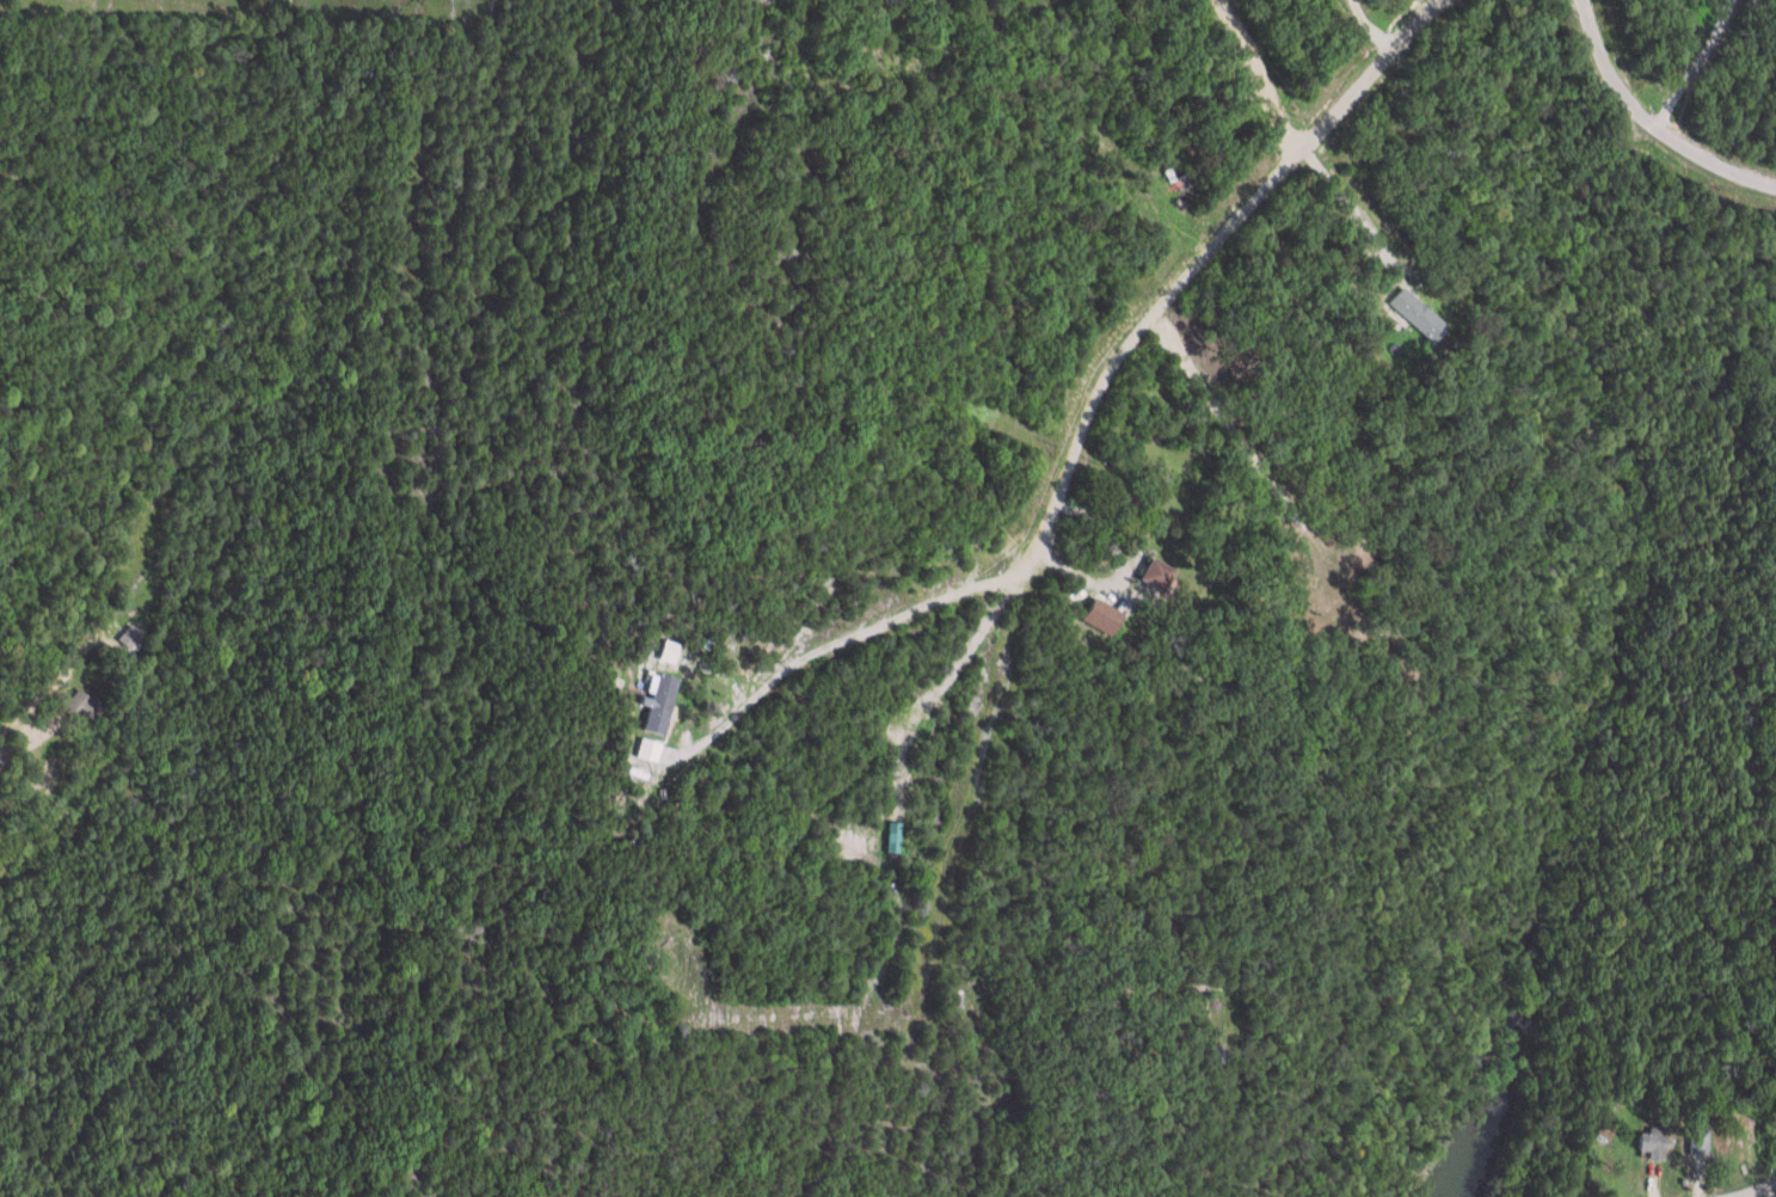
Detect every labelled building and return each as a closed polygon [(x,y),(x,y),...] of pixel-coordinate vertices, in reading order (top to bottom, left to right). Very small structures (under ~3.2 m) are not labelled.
[(1450,329),(1406,287),(1391,304),(1434,345),(1450,329)] [(1178,571),(1152,559),(1142,583),(1168,594),(1178,571)] [(1086,623),(1116,638),(1127,614),(1097,600),(1086,623)] [(676,664),(680,644),(663,640),(659,661),(676,664)] [(681,678),(660,672),(644,729),(665,735),(681,678)] [(92,723),(104,706),(83,691),(71,708),(92,723)] [(663,743),(641,737),(635,757),(657,763),(663,743)] [(900,853),(901,822),(890,822),(888,852),(900,853)] [(1647,1160),(1664,1160),(1663,1128),(1647,1128),(1648,1134),(1637,1134),(1637,1151),(1647,1151),(1647,1160)]
